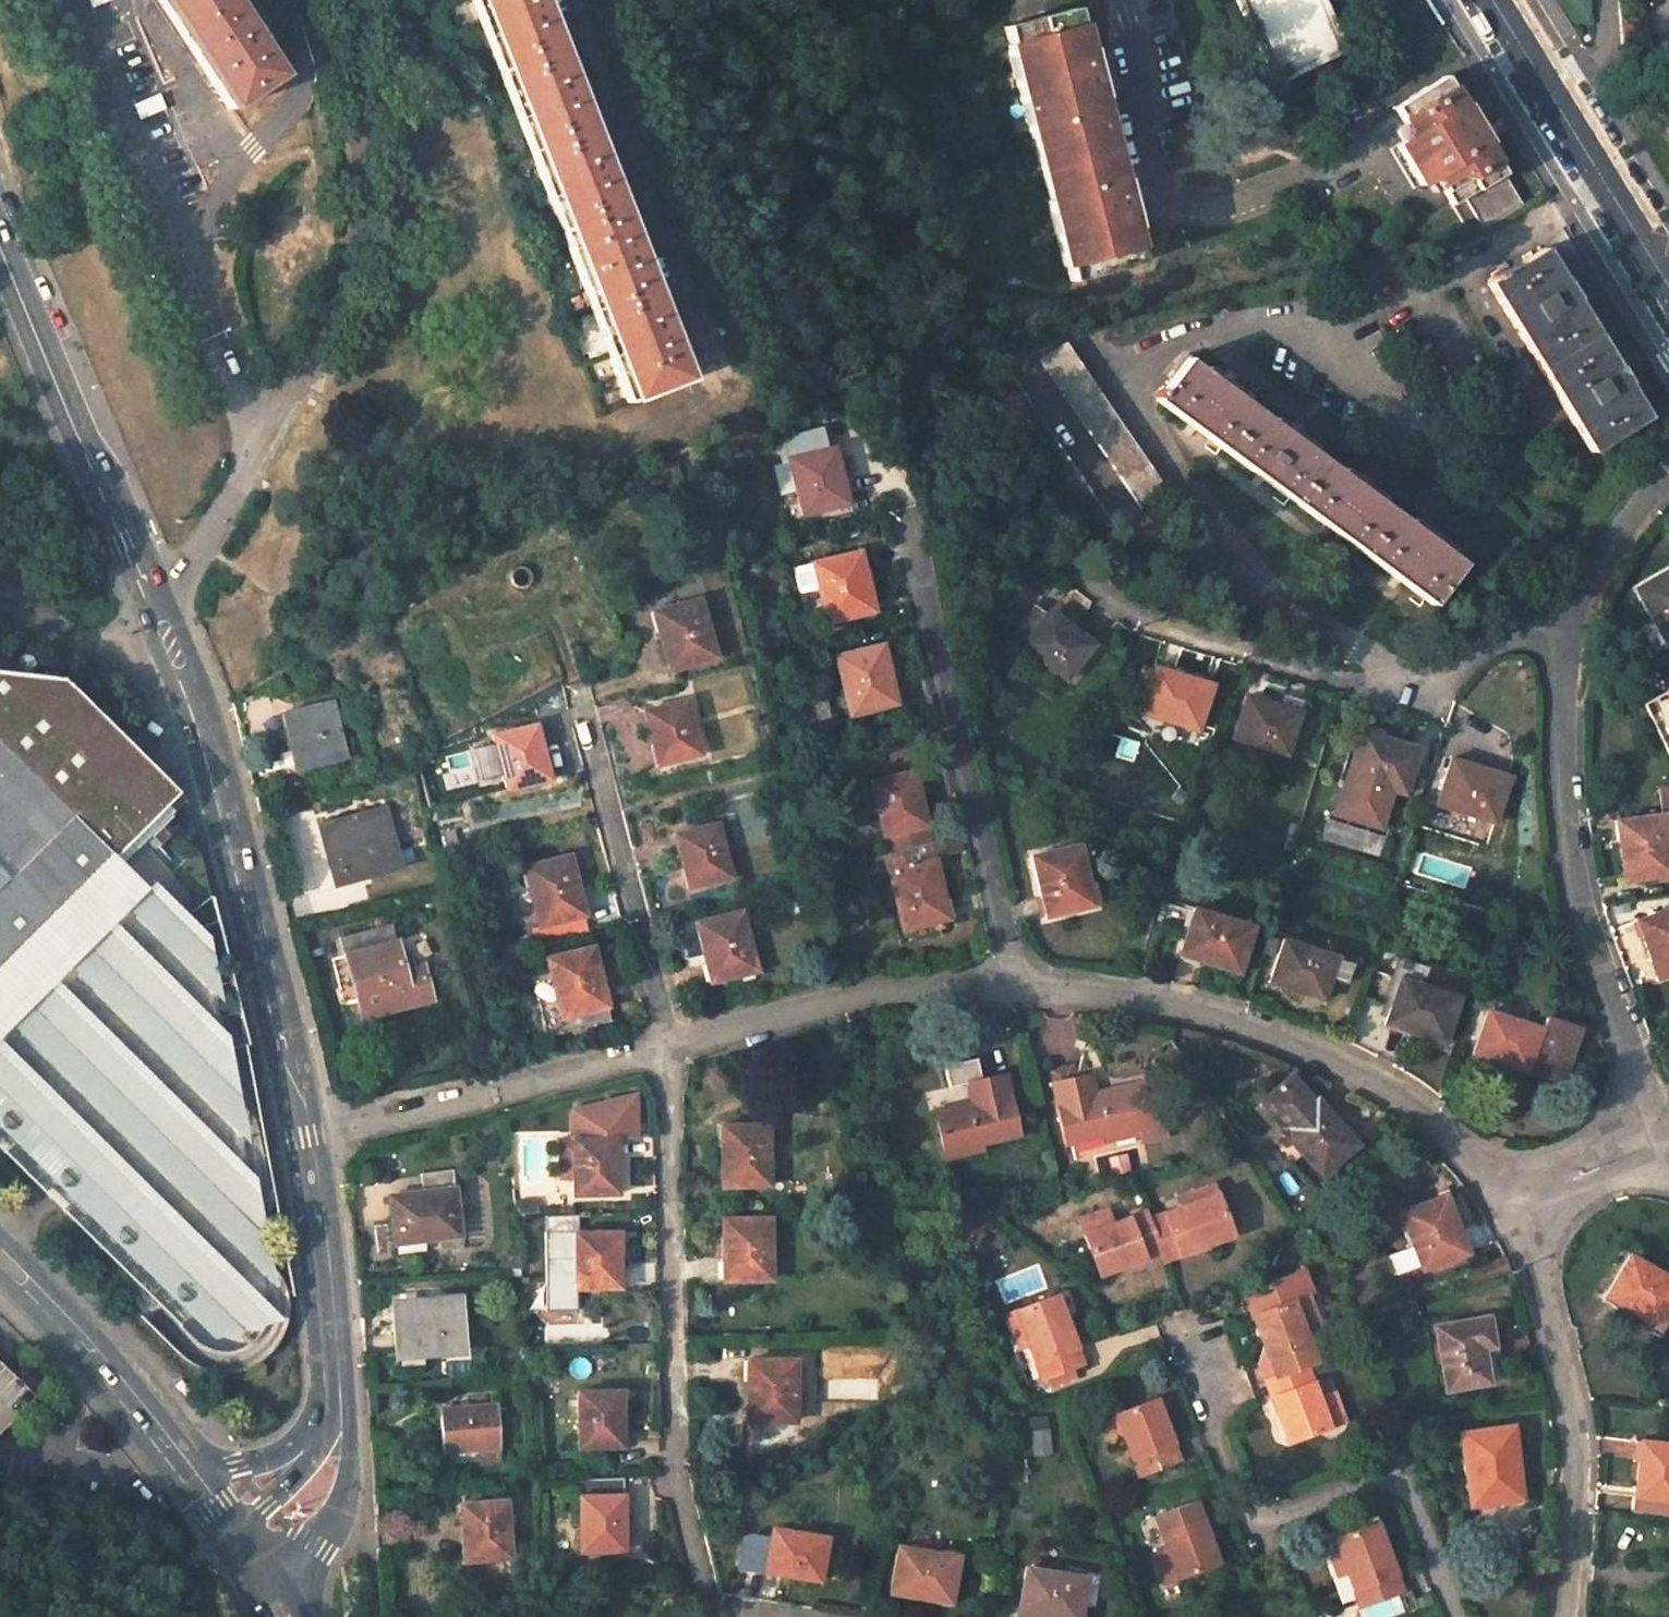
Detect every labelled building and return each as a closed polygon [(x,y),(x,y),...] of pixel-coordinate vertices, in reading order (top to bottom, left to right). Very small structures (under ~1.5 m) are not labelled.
[(235,0),(163,0),(233,107),(284,74),(235,0)] [(632,400),(688,378),(542,0),(477,0),(632,400)] [(1275,81),(1343,49),(1319,0),(1236,0),(1275,81)] [(1119,169),(1103,106),(1101,107),(1095,83),(1100,81),(1093,51),(1089,51),(1076,6),(1033,18),(1005,25),(1009,45),(1006,45),(1008,58),(1014,60),(1018,75),(1016,82),(1020,101),(1026,102),(1031,120),(1026,124),(1029,136),(1034,134),(1049,199),(1045,199),(1051,220),(1123,193),(1117,171),(1119,171),(1119,169)] [(1476,223),(1495,221),(1523,204),(1453,88),(1444,74),(1393,106),(1401,119),(1409,133),(1393,143),(1419,184),(1434,175),(1453,205),(1461,200),(1476,223)] [(1073,282),(1144,262),(1137,229),(1139,228),(1131,196),(1125,197),(1124,195),(1123,193),(1051,220),(1052,221),(1063,266),(1067,264),(1073,282)] [(1531,354),(1592,451),(1647,417),(1542,249),(1487,283),(1531,354)] [(1165,491),(1064,344),(1040,361),(1141,508),(1165,491)] [(1111,522),(1000,359),(975,376),(1086,539),(1111,522)] [(1384,506),(1186,359),(1156,400),(1327,526),(1433,604),(1462,563),(1384,506)] [(789,459),(827,450),(822,429),(776,441),(782,462),(789,460),(789,459)] [(842,484),(833,448),(827,450),(789,459),(789,460),(804,514),(845,503),(839,484),(842,484)] [(648,502),(659,494),(650,483),(639,491),(648,502)] [(866,570),(861,550),(812,562),(827,622),(874,611),(863,570),(866,570)] [(1631,589),(1666,652),(1668,650),(1668,566),(1631,589)] [(717,657),(701,597),(654,610),(670,670),(717,657)] [(1045,616),(1033,607),(1010,638),(1021,647),(1022,647),(1045,616)] [(1078,631),(1049,610),(1045,616),(1022,647),(1067,679),(1092,646),(1076,634),(1078,631)] [(892,683),(882,644),(836,657),(850,715),(894,703),(890,684),(892,683)] [(100,852),(113,865),(183,800),(60,666),(0,661),(0,955),(100,852)] [(1172,674),(1153,668),(1139,712),(1198,730),(1212,685),(1172,672),(1172,674)] [(1641,706),(1644,713),(1668,699),(1668,690),(1641,706)] [(1279,705),(1246,695),(1233,737),(1286,754),(1298,715),(1278,708),(1279,705)] [(701,754),(687,699),(643,710),(653,747),(655,746),(660,764),(701,754)] [(1644,713),(1668,762),(1668,699),(1644,713)] [(348,758),(334,700),(286,711),(292,736),(286,737),(294,771),(348,758)] [(545,758),(537,725),(494,735),(507,789),(547,780),(542,759),(545,758)] [(1379,738),(1360,732),(1346,777),(1392,790),(1405,794),(1419,749),(1380,737),(1379,738)] [(1490,771),(1451,758),(1437,804),(1495,822),(1508,778),(1490,773),(1490,771)] [(915,789),(911,771),(870,783),(888,853),(931,841),(918,789),(915,789)] [(1392,790),(1346,777),(1335,814),(1381,827),(1392,790)] [(1659,789),(1662,814),(1617,821),(1620,839),(1618,840),(1624,881),(1668,875),(1668,856),(1667,842),(1668,842),(1668,787),(1659,789)] [(401,861),(386,808),(365,813),(319,825),(324,845),(330,843),(341,883),(363,878),(361,871),(368,869),(401,861)] [(731,877),(720,822),(677,832),(681,852),(680,852),(688,888),(731,877)] [(934,859),(958,853),(953,835),(931,841),(934,859)] [(951,918),(934,859),(931,841),(888,853),(883,854),(888,871),(905,929),(951,918)] [(1088,885),(1078,845),(1032,856),(1046,916),(1091,905),(1086,885),(1088,885)] [(584,915),(570,855),(526,866),(529,885),(528,885),(538,926),(584,915)] [(44,1194),(151,1301),(139,1316),(184,1359),(212,1369),(260,1363),(282,1333),(289,1310),(288,1288),(273,1207),(214,939),(205,896),(148,875),(130,893),(0,1025),(0,1149),(44,1194)] [(1251,926),(1193,908),(1179,952),(1199,958),(1199,960),(1237,972),(1251,926)] [(1634,922),(1648,961),(1649,961),(1656,979),(1668,974),(1668,909),(1634,922)] [(757,970),(742,911),(696,922),(706,962),(708,962),(713,981),(757,970)] [(396,940),(392,924),(339,938),(344,954),(396,940)] [(401,956),(396,940),(344,954),(344,957),(347,957),(363,1016),(432,998),(423,965),(411,967),(408,954),(401,956)] [(1268,985),(1301,996),(1301,993),(1322,1000),(1328,978),(1345,982),(1352,961),(1335,956),(1282,940),(1268,985)] [(607,1005),(592,944),(546,958),(550,972),(556,997),(557,996),(563,1018),(607,1005)] [(556,997),(550,972),(532,977),(547,1037),(611,1021),(607,1005),(563,1018),(557,996),(556,997)] [(1458,998),(1399,978),(1385,1024),(1443,1043),(1458,998)] [(1540,1029),(1487,1011),(1474,1053),(1506,1063),(1507,1061),(1527,1068),(1526,1073),(1551,1080),(1564,1073),(1579,1028),(1544,1017),(1540,1029)] [(980,1080),(981,1079),(976,1057),(943,1065),(948,1087),(963,1084),(967,1103),(984,1099),(980,1080)] [(967,1103),(935,1110),(946,1157),(982,1149),(981,1143),(1019,1134),(1005,1074),(981,1079),(980,1080),(984,1099),(967,1103)] [(1105,1141),(1141,1132),(1143,1141),(1164,1137),(1151,1080),(1130,1085),(1094,1093),(1089,1074),(1052,1083),(1065,1144),(1071,1142),(1103,1134),(1105,1141)] [(1280,1130),(1322,1176),(1358,1145),(1330,1113),(1329,1115),(1315,1100),(1292,1076),(1267,1097),(1282,1114),(1285,1111),(1292,1119),(1283,1128),(1280,1130)] [(573,1139),(620,1136),(630,1136),(630,1130),(638,1129),(635,1092),(571,1108),(573,1139)] [(1260,1104),(1283,1128),(1292,1119),(1285,1111),(1282,1114),(1267,1097),(1260,1104)] [(768,1124),(722,1125),(723,1144),(721,1144),(722,1187),(769,1186),(768,1124)] [(1103,1134),(1071,1142),(1075,1160),(1093,1155),(1107,1152),(1105,1141),(1103,1134)] [(620,1136),(573,1139),(573,1140),(574,1179),(574,1195),(620,1192),(619,1157),(621,1157),(620,1136)] [(573,1140),(561,1140),(562,1179),(574,1179),(573,1140)] [(453,1169),(421,1174),(422,1192),(423,1198),(390,1201),(396,1242),(442,1237),(442,1248),(465,1245),(463,1226),(459,1227),(455,1189),(456,1189),(453,1169)] [(1232,1234),(1213,1185),(1193,1192),(1196,1201),(1164,1214),(1179,1254),(1232,1234)] [(422,1192),(389,1197),(390,1201),(423,1198),(422,1192)] [(1445,1195),(1401,1212),(1422,1270),(1466,1256),(1458,1235),(1460,1234),(1445,1195)] [(536,1201),(520,1201),(520,1212),(537,1212),(536,1201)] [(1149,1220),(1145,1211),(1129,1218),(1144,1257),(1159,1251),(1149,1220)] [(1144,1257),(1129,1218),(1104,1228),(1098,1212),(1078,1220),(1099,1274),(1144,1257)] [(1179,1254),(1164,1214),(1149,1220),(1159,1251),(1164,1259),(1179,1254)] [(576,1289),(575,1233),(575,1215),(542,1216),(544,1311),(577,1309),(576,1289)] [(771,1218),(722,1219),(723,1261),(725,1261),(725,1281),(771,1280),(771,1218)] [(620,1231),(575,1233),(576,1289),(621,1287),(620,1231)] [(519,1255),(501,1256),(503,1269),(520,1267),(519,1255)] [(1629,1255),(1606,1295),(1623,1305),(1622,1306),(1658,1327),(1668,1307),(1668,1278),(1629,1255)] [(1075,1347),(1055,1294),(1006,1313),(1014,1334),(1023,1330),(1035,1363),(1075,1347)] [(1315,1315),(1307,1294),(1252,1315),(1270,1360),(1309,1345),(1299,1320),(1315,1315)] [(461,1298),(393,1304),(397,1352),(465,1347),(461,1298)] [(1486,1317),(1435,1327),(1447,1389),(1498,1379),(1486,1317)] [(1314,1361),(1309,1345),(1270,1360),(1275,1376),(1305,1365),(1314,1361)] [(1075,1347),(1035,1363),(1041,1379),(1082,1364),(1075,1347)] [(795,1361),(749,1360),(749,1379),(748,1379),(748,1421),(795,1423),(795,1361)] [(0,1361),(0,1433),(36,1395),(0,1361)] [(1311,1382),(1305,1365),(1275,1376),(1267,1379),(1273,1396),(1311,1382)] [(1320,1407),(1311,1382),(1273,1396),(1290,1441),(1343,1421),(1335,1401),(1320,1407)] [(622,1390),(578,1391),(578,1446),(623,1446),(622,1390)] [(1155,1398),(1100,1419),(1108,1439),(1123,1433),(1133,1458),(1172,1444),(1155,1398)] [(497,1405),(441,1409),(443,1452),(500,1448),(497,1405)] [(1511,1426),(1461,1434),(1471,1506),(1518,1499),(1512,1453),(1515,1452),(1511,1426)] [(1644,1441),(1641,1461),(1638,1460),(1635,1497),(1668,1500),(1668,1444),(1644,1441)] [(1178,1460),(1172,1444),(1133,1458),(1139,1474),(1178,1460)] [(624,1478),(579,1480),(579,1496),(624,1495),(624,1478)] [(624,1495),(579,1496),(581,1552),(626,1551),(624,1495)] [(1635,1497),(1633,1513),(1668,1516),(1668,1500),(1635,1497)] [(506,1501),(461,1505),(465,1560),(510,1556),(506,1501)] [(1201,1519),(1194,1501),(1155,1516),(1161,1534),(1201,1519)] [(1201,1519),(1161,1534),(1171,1557),(1156,1563),(1164,1585),(1218,1564),(1201,1519)] [(1375,1522),(1325,1541),(1333,1561),(1342,1557),(1355,1590),(1395,1575),(1375,1522)] [(808,1534),(772,1527),(764,1572),(819,1582),(827,1540),(807,1536),(808,1534)] [(959,1556),(898,1546),(890,1593),(930,1599),(930,1598),(951,1601),(959,1556)] [(1121,1593),(1102,1589),(1100,1595),(1084,1592),(1086,1578),(1026,1567),(1018,1614),(1033,1616),(1117,1616),(1121,1593)] [(1401,1592),(1395,1575),(1355,1590),(1360,1607),(1401,1592)] [(1084,1592),(1100,1595),(1102,1589),(1103,1580),(1087,1578),(1086,1578),(1084,1592)] [(1123,1584),(1103,1580),(1102,1589),(1121,1593),(1123,1584)]
